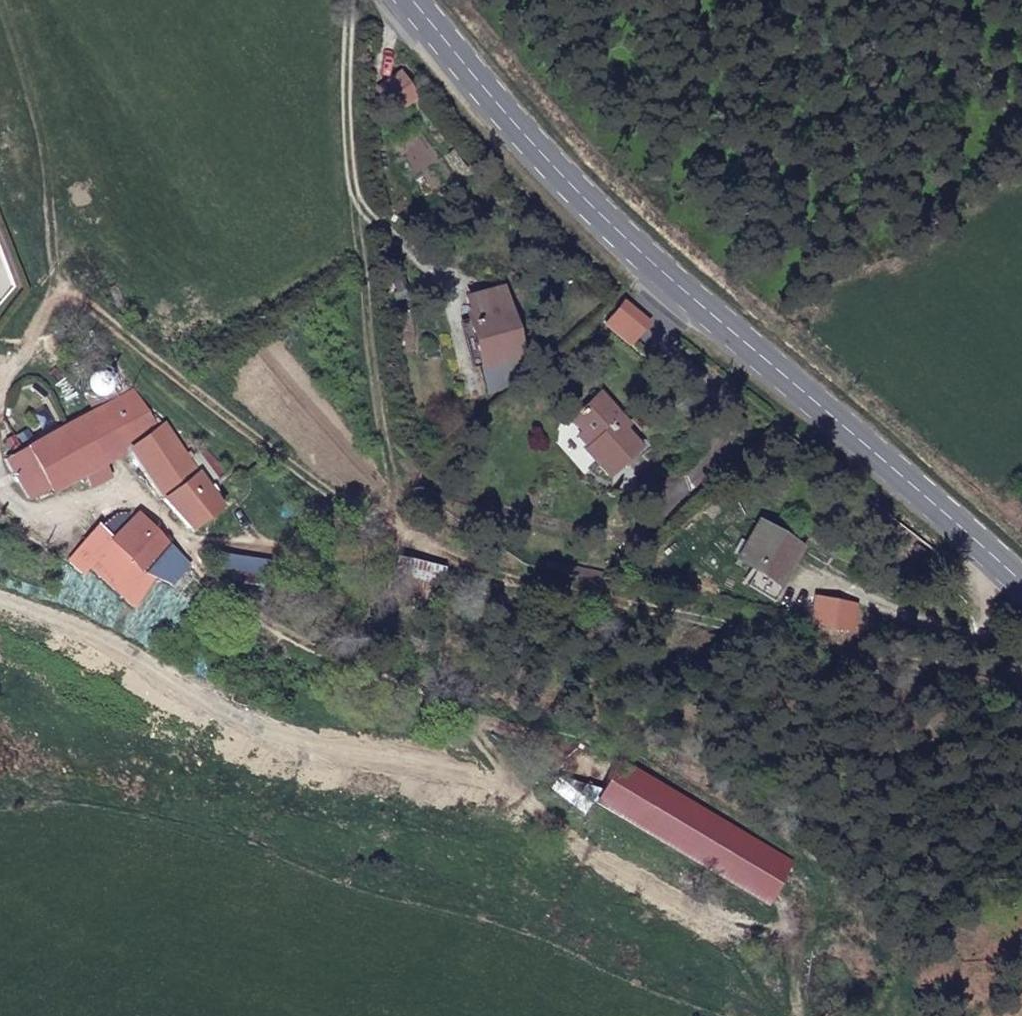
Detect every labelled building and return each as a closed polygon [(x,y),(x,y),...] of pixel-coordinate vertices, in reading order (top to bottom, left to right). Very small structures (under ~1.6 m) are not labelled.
[(401,89),(385,67),(362,85),(378,105),(401,89)] [(479,287),(449,295),(454,318),(451,318),(461,356),(496,346),(479,287)] [(496,355),(462,364),(468,389),(502,381),(496,355)] [(141,383),(2,454),(22,493),(38,488),(39,492),(80,470),(86,480),(101,472),(95,460),(130,444),(154,489),(178,527),(216,507),(175,426),(165,430),(141,383)] [(578,385),(548,414),(570,438),(565,442),(589,469),(619,444),(593,413),(599,408),(578,385)] [(149,580),(167,570),(151,540),(135,512),(101,529),(92,511),(44,533),(36,545),(45,559),(61,552),(84,590),(124,572),(149,580)] [(777,533),(741,511),(718,547),(756,566),(777,533)] [(628,754),(605,793),(777,895),(801,855),(628,754)]
